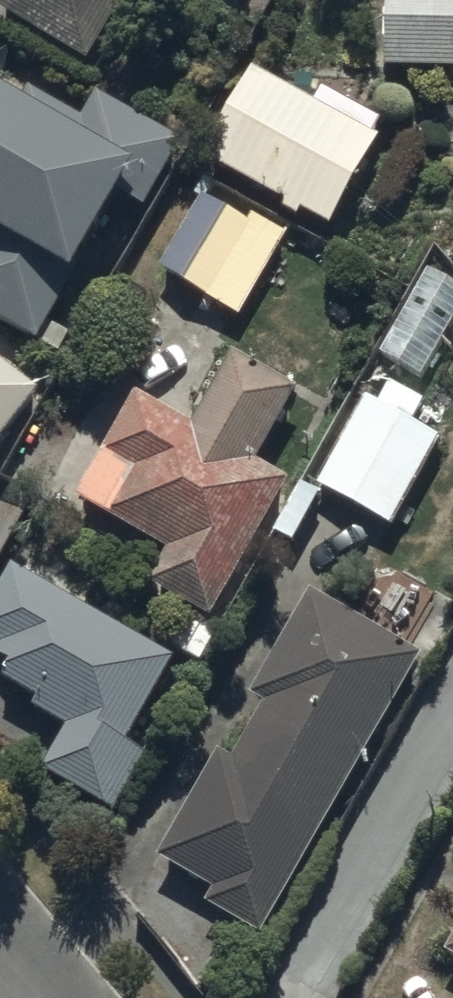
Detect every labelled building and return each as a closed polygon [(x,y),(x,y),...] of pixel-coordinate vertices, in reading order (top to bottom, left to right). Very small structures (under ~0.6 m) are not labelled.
[(88,68),(129,0),(0,0),(0,15),(88,68)] [(392,10),(382,10),(381,47),(389,47),(388,74),(452,75),(452,0),(392,0),(392,10)] [(59,357),(72,334),(56,325),(126,207),(144,218),(186,147),(37,58),(24,80),(0,66),(0,322),(59,357)] [(385,140),(253,66),(202,158),(284,204),(280,213),(297,222),(301,214),(334,232),(385,140)] [(205,196),(159,272),(239,320),(287,240),(251,218),(248,222),(205,196)] [(222,625),(213,621),(289,484),(259,467),(298,395),(233,359),(193,431),(135,399),(77,504),(80,505),(169,554),(151,586),(176,601),(171,610),(188,620),(172,649),(200,665),(222,625)] [(42,395),(0,362),(0,447),(42,395)] [(309,483),(315,486),(390,531),(442,443),(414,426),(427,405),(389,382),(375,405),(361,396),(309,483)] [(13,568),(0,592),(0,650),(2,651),(0,654),(0,660),(17,670),(8,686),(41,705),(36,714),(66,731),(41,773),(115,815),(148,757),(128,746),(176,661),(13,568)] [(424,659),(314,597),(256,703),(266,708),(234,765),(217,755),(159,860),(215,891),(208,902),(269,936),(424,659)]
